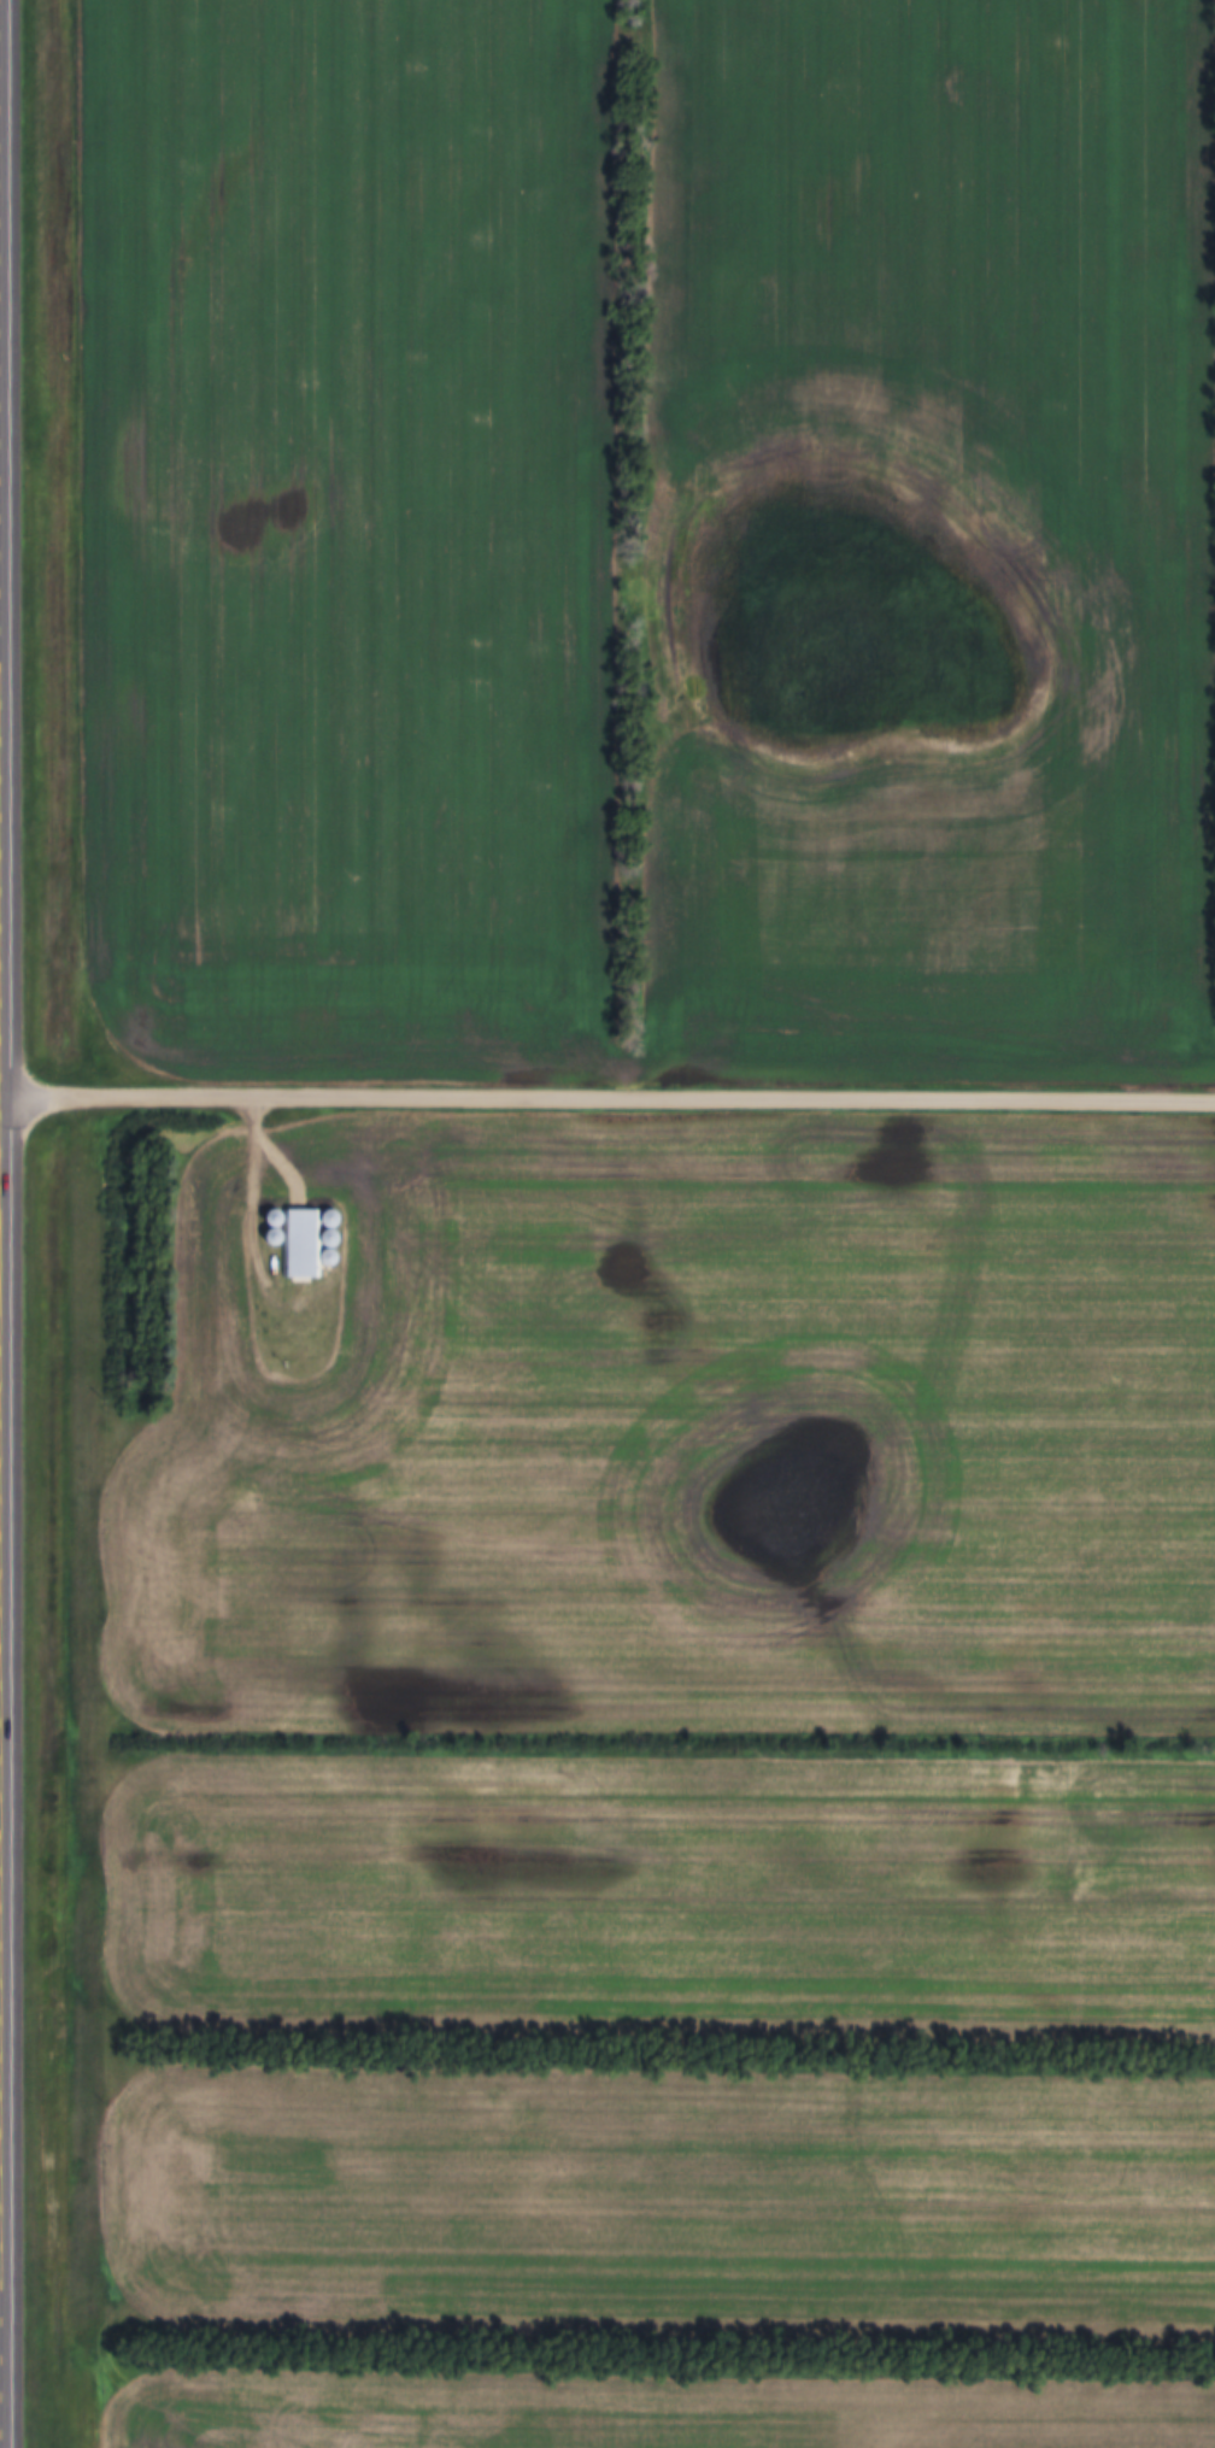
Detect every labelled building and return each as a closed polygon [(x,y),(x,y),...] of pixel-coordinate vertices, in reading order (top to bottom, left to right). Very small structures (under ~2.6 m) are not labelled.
[(281,1280),(320,1280),(320,1255),(331,1255),(331,1210),(281,1210),(281,1280)] [(274,1220),(274,1212),(260,1212),(260,1220),(274,1220)]
